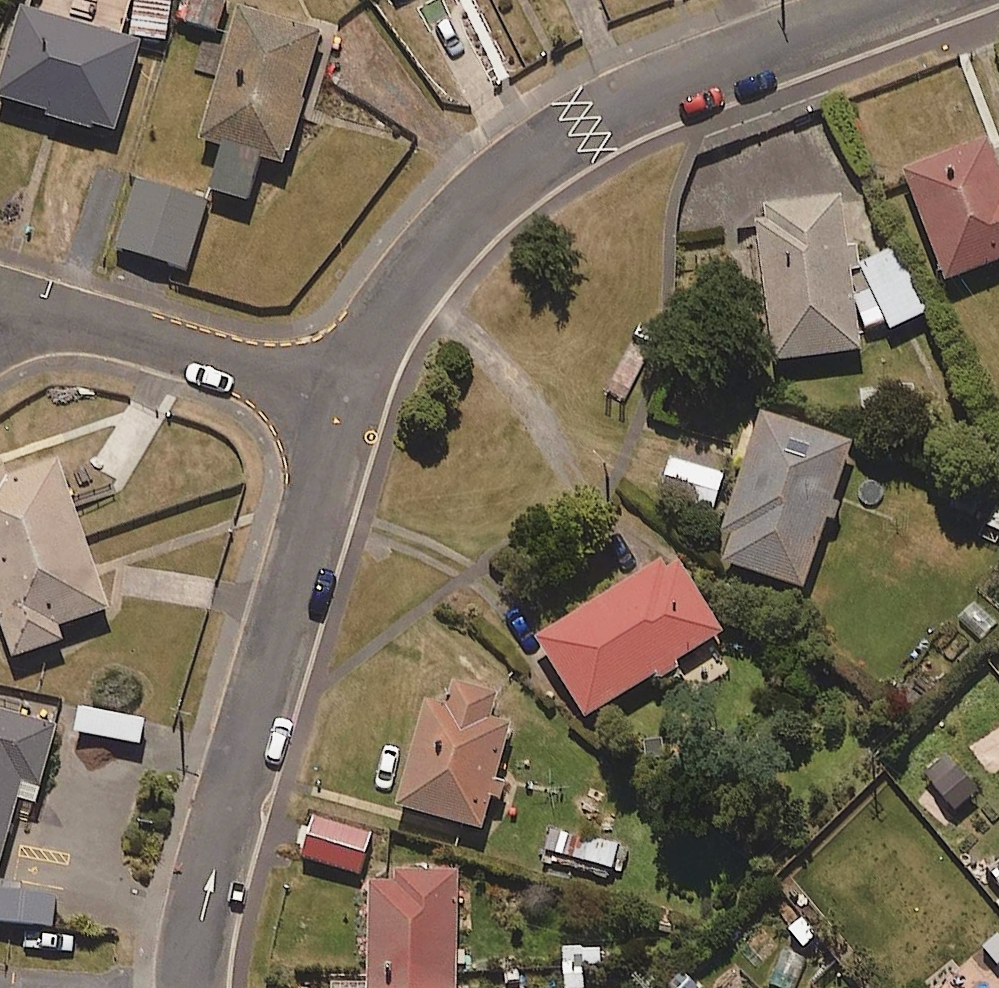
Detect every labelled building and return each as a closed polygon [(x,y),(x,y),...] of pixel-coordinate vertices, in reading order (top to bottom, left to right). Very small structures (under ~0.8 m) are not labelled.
[(0,67),(0,101),(112,131),(137,37),(164,38),(168,0),(131,0),(128,32),(18,2),(0,67)] [(179,19),(214,30),(223,0),(184,0),(179,19)] [(318,30),(233,7),(199,137),(219,142),(207,188),(246,198),(257,155),(283,162),(318,30)] [(986,136),(902,169),(944,278),(998,257),(998,171),(986,136)] [(205,200),(136,179),(116,247),(185,268),(205,200)] [(886,322),(886,328),(925,310),(866,202),(841,204),(839,192),(760,200),(761,216),(752,217),(765,360),(859,350),(858,330),(870,329),(870,325),(878,323),(886,322)] [(845,438),(754,411),(710,558),(801,586),(845,438)] [(53,455),(0,473),(0,624),(11,655),(59,639),(54,625),(105,607),(53,455)] [(720,472),(668,458),(658,493),(710,507),(720,472)] [(719,630),(670,551),(531,638),(580,716),(719,630)] [(492,691),(449,679),(442,706),(422,700),(393,803),(478,827),(507,722),(485,716),(492,691)] [(18,779),(36,784),(53,724),(0,710),(0,847),(18,779)] [(615,843),(548,829),(542,860),(609,873),(615,843)] [(391,870),(391,885),(367,885),(366,987),(452,987),(454,871),(391,870)] [(52,926),(56,885),(0,880),(0,922),(52,926)] [(560,948),(562,987),(568,987),(602,986),(600,946),(560,948)]
